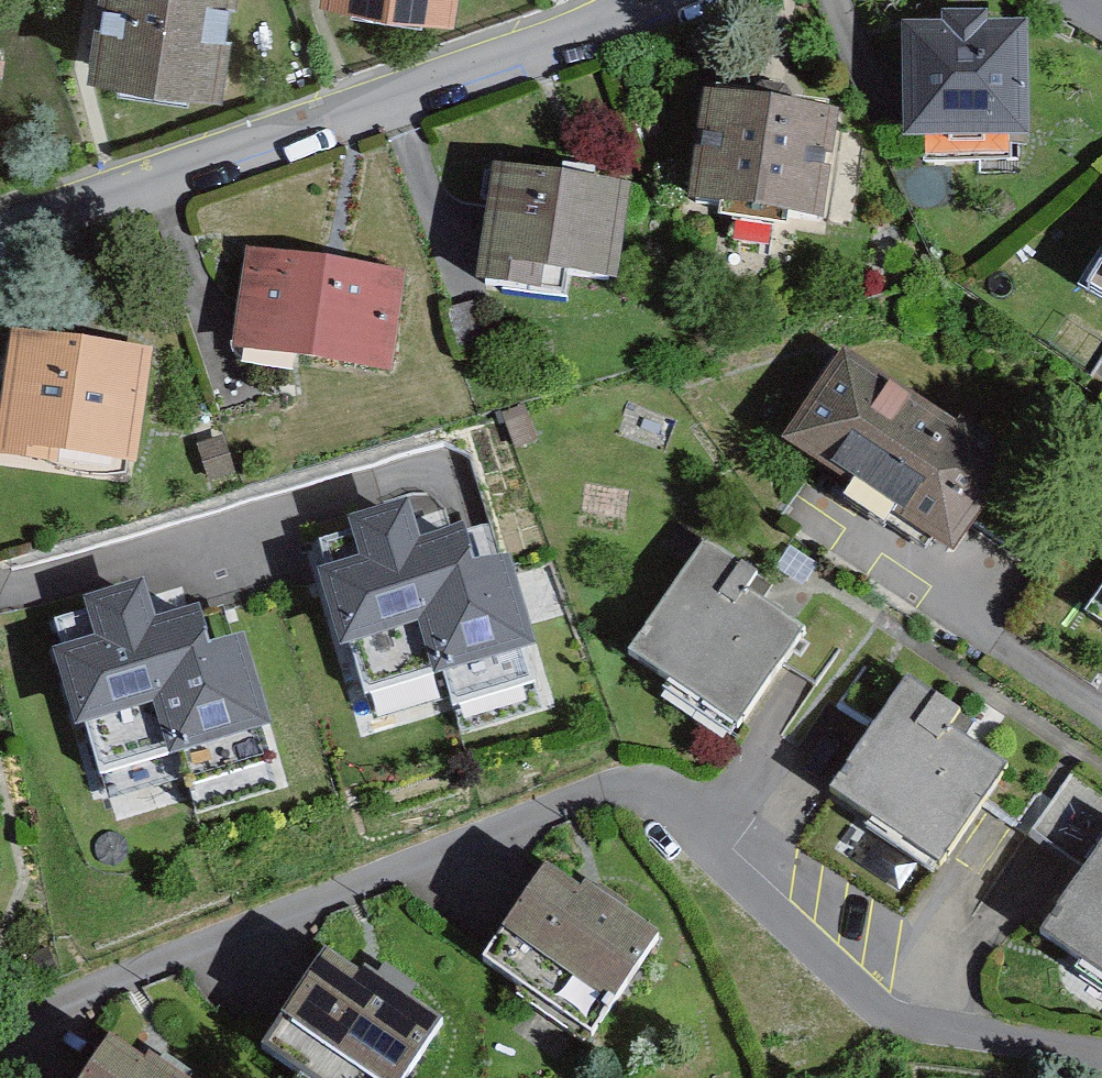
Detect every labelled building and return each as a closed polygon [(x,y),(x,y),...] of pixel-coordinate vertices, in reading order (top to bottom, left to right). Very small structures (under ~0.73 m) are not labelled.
[(114,79),(228,94),(241,0),(125,0),(114,79)] [(352,10),(466,26),(469,0),(353,0),(352,10)] [(951,31),(914,31),(914,132),(1025,132),(1025,30),(983,31),(983,20),(965,20),(951,20),(951,31)] [(830,113),(716,95),(699,203),(812,221),(830,113)] [(622,194),(500,173),(481,281),(537,290),(541,265),(608,276),(622,194)] [(335,273),(264,262),(249,357),(395,379),(409,284),(335,273)] [(1089,291),(1101,298),(1101,268),(1089,291)] [(157,364),(26,347),(11,463),(68,471),(69,458),(143,468),(157,364)] [(960,438),(846,362),(793,441),(955,549),(1014,462),(966,429),(960,438)] [(362,534),(287,558),(329,691),(461,649),(471,680),(521,664),(493,576),(452,589),(440,551),(374,572),(362,534)] [(758,578),(706,543),(628,658),(738,732),(805,634),(747,595),(758,578)] [(102,588),(27,612),(69,745),(201,703),(211,734),(261,718),(233,630),(192,643),(180,605),(114,626),(102,588)] [(961,715),(909,679),(831,794),(941,869),(1008,770),(950,731),(961,715)] [(1046,942),(1101,980),(1101,858),(1046,942)] [(557,859),(483,960),(594,1041),(668,940),(557,859)] [(266,1050),(304,1077),(416,1077),(451,1030),(340,949),(266,1050)] [(91,1077),(176,1077),(121,1037),(91,1077)]
